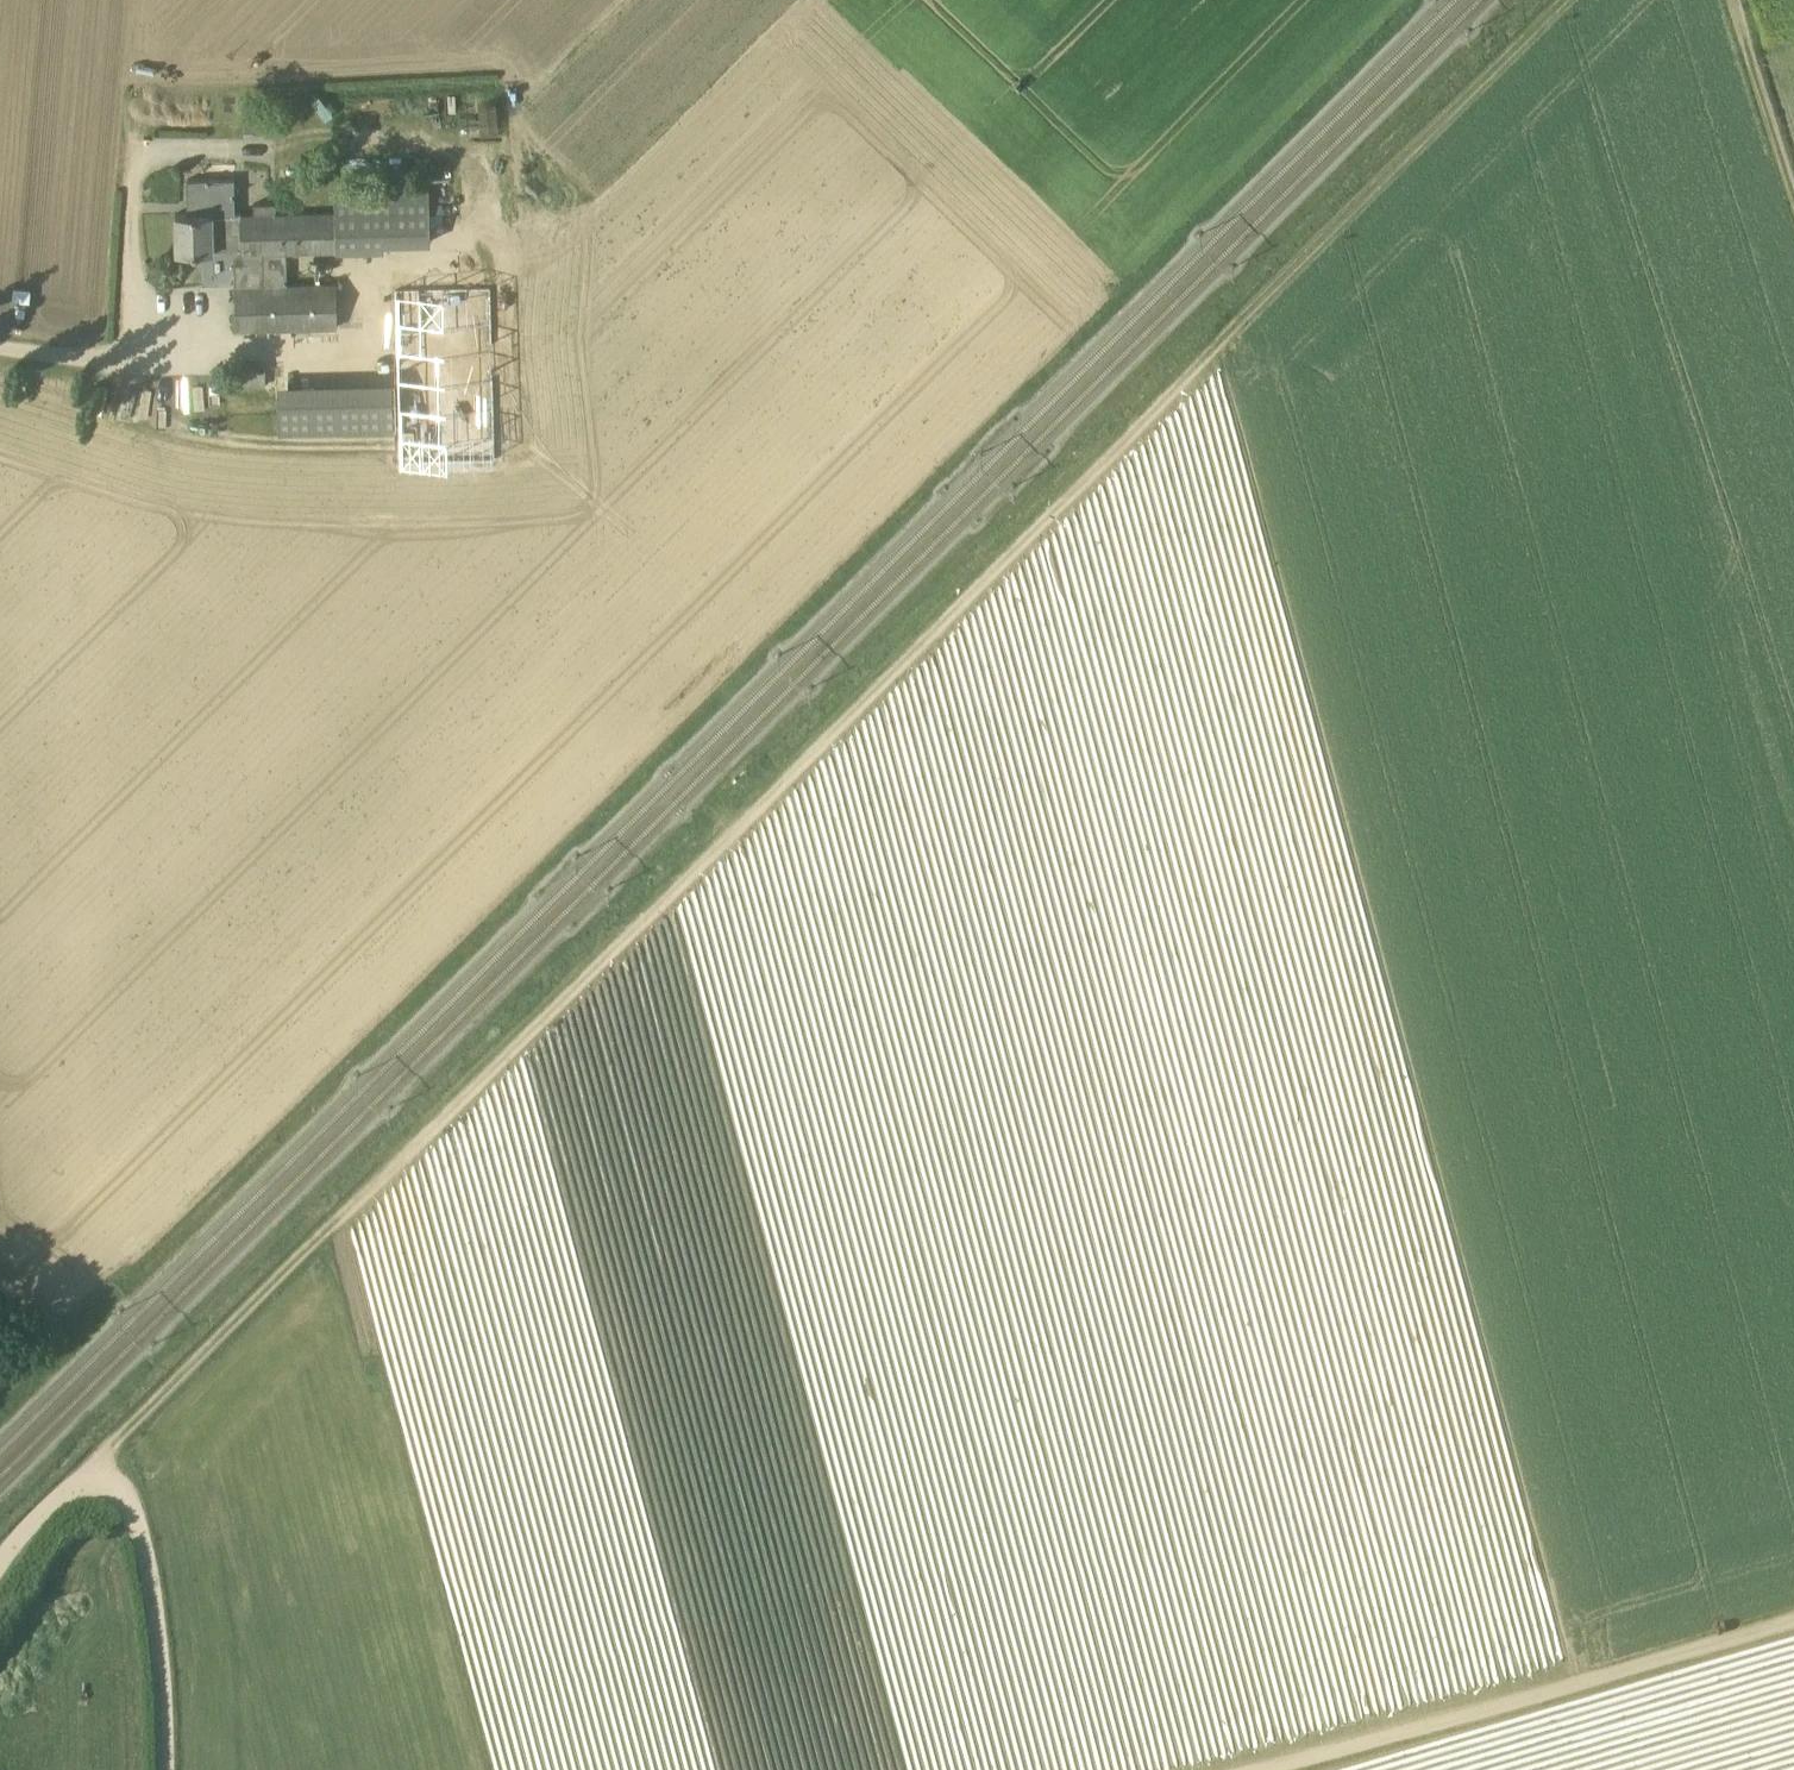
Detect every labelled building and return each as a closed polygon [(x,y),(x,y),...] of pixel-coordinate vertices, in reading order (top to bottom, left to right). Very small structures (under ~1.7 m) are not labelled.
[(200,164),(200,177),(236,176),(236,164),(200,164)] [(236,250),(235,213),(234,179),(187,180),(187,202),(194,202),(195,213),(176,213),(177,252),(234,250),(236,250)] [(335,190),(335,213),(336,244),(336,252),(384,251),(384,243),(431,242),(430,188),(335,190)] [(241,213),(235,213),(236,250),(234,250),(235,330),(296,329),(296,337),(310,337),(310,329),(338,328),(337,285),(288,286),(287,253),(336,252),(336,244),(335,213),(276,214),(276,203),(253,204),(254,215),(241,215),(241,213)] [(386,296),(388,468),(485,467),(483,295),(386,296)] [(438,384),(275,388),(276,434),(440,430),(438,384)]
